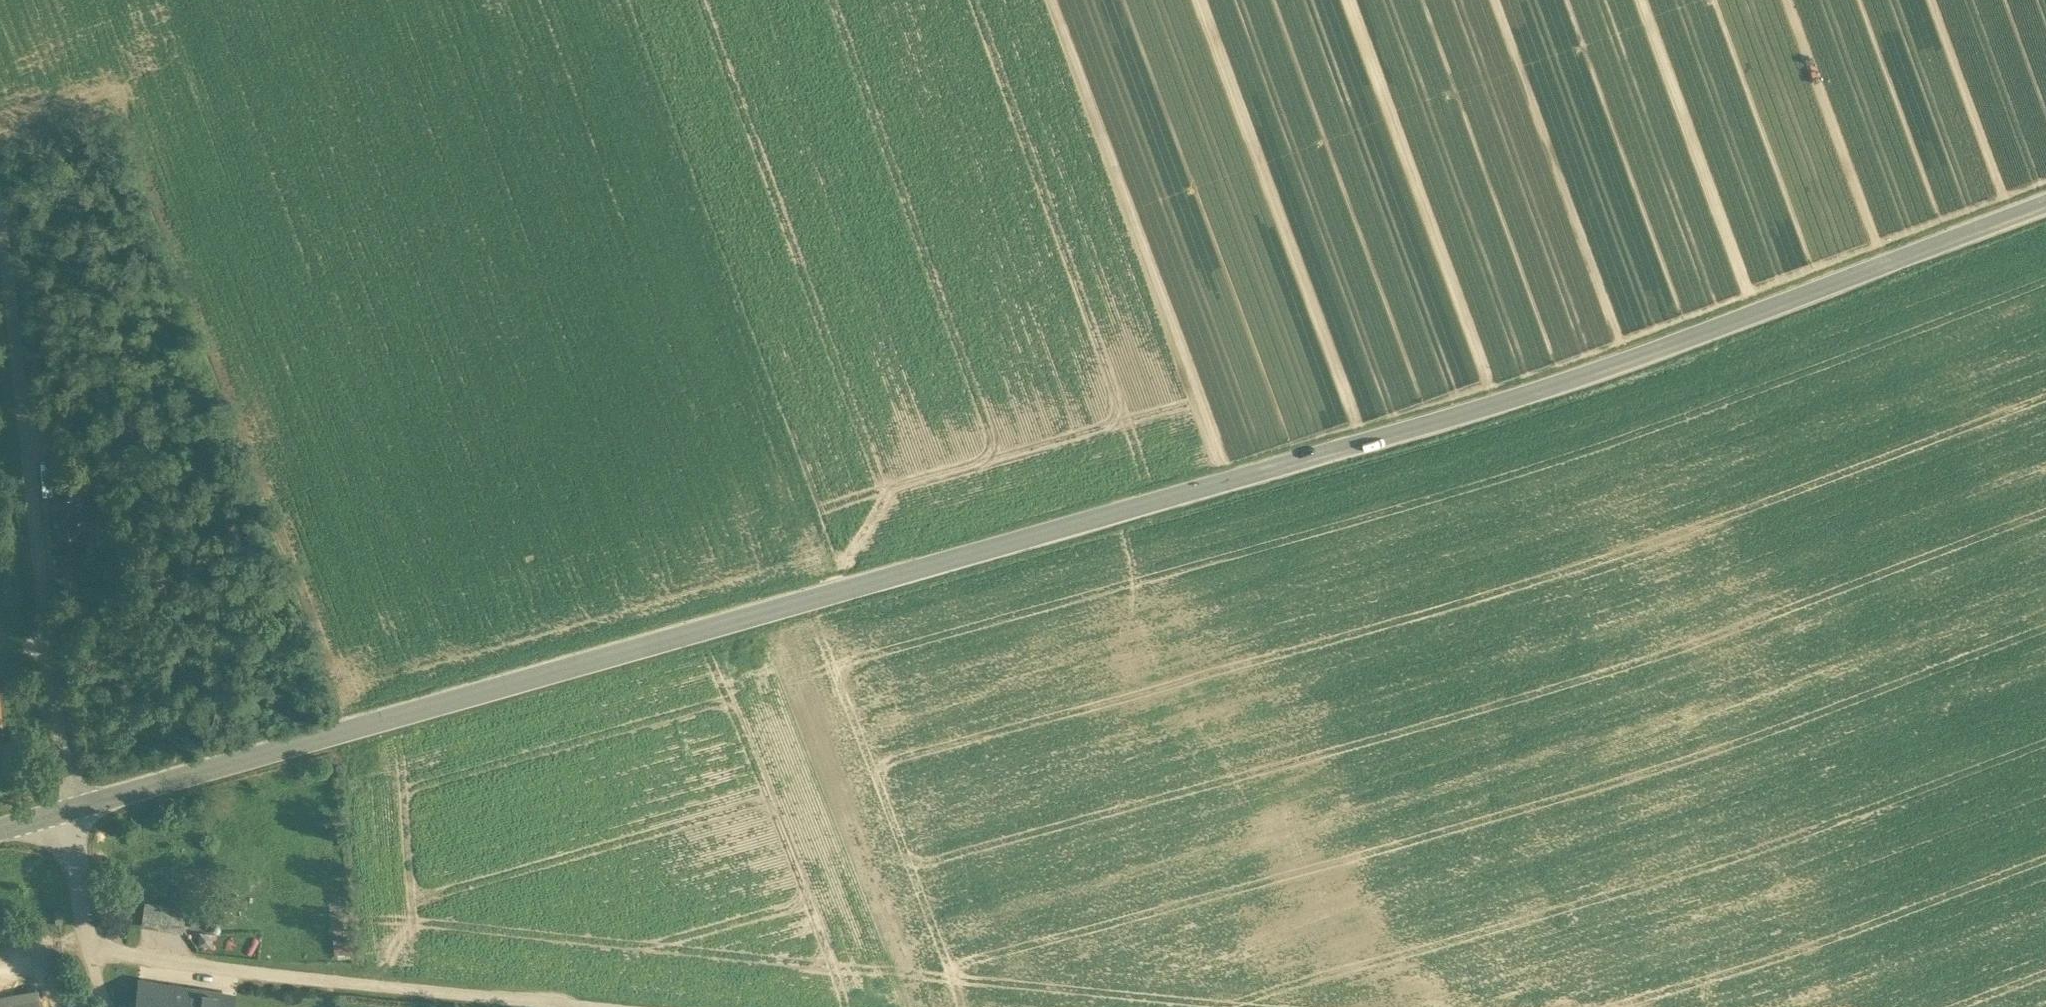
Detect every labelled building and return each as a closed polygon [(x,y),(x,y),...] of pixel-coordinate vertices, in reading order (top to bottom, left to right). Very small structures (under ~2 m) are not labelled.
[(184,910),(146,903),(143,923),(180,929),(184,910)] [(114,916),(114,917),(115,917),(116,918),(115,917),(126,918),(126,919),(127,919),(127,918),(128,908),(129,908),(129,907),(116,905),(116,906),(115,916),(114,916)] [(212,913),(193,910),(191,926),(209,929),(212,913)] [(213,936),(199,934),(197,946),(211,948),(213,936)] [(184,990),(139,983),(136,1006),(182,1006),(184,990)] [(182,1006),(232,1006),(233,1002),(234,998),(184,990),(182,1006)] [(0,998),(0,1006),(40,1006),(37,991),(0,998)]
